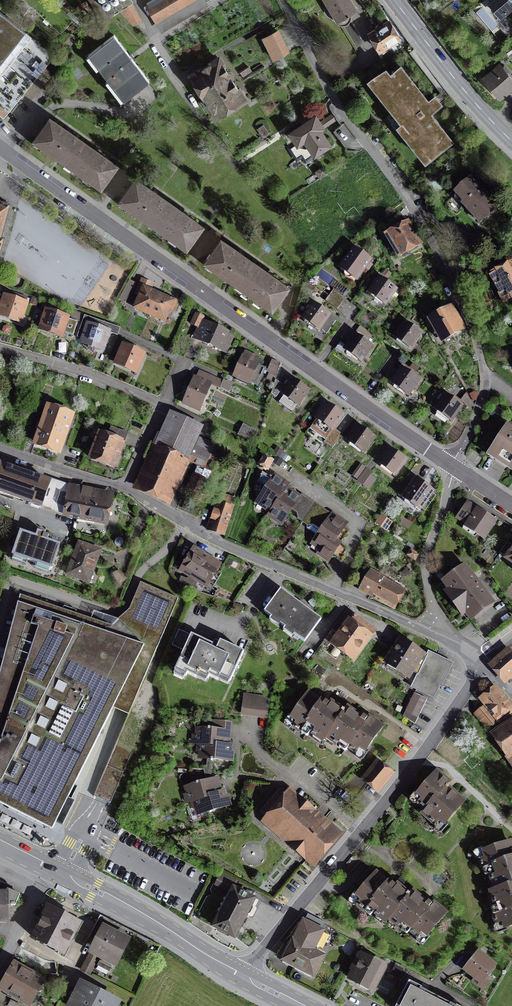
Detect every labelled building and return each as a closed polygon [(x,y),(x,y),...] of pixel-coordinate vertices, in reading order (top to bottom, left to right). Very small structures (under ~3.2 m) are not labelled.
[(103,22),(109,17),(99,0),(90,0),(103,22)] [(109,17),(133,3),(131,0),(99,0),(109,17)] [(143,5),(155,28),(205,0),(152,0),(143,5)] [(352,0),(324,0),(339,24),(359,12),(352,0)] [(489,3),(502,19),(511,11),(511,0),(492,0),(489,3)] [(2,112),(14,122),(64,59),(0,9),(0,110),(2,112)] [(405,44),(392,22),(370,35),(383,57),(405,44)] [(499,26),(492,31),(500,43),(508,37),(499,26)] [(291,55),(280,31),(262,40),(273,63),(291,55)] [(150,83),(115,35),(86,56),(122,104),(150,83)] [(246,105),(220,57),(187,75),(213,122),(246,105)] [(501,65),(482,79),(502,103),(511,95),(511,78),(501,65)] [(387,72),(372,84),(406,125),(401,129),(428,161),(452,141),(429,113),(441,104),(435,97),(430,102),(402,68),(391,77),(387,72)] [(326,132),(318,117),(288,133),(297,152),(306,147),(313,160),(332,149),(324,133),(326,132)] [(34,141),(71,167),(86,145),(49,119),(34,141)] [(115,164),(86,145),(71,167),(99,186),(115,164)] [(119,201),(158,227),(173,205),(135,179),(119,201)] [(503,208),(474,179),(454,198),(483,228),(503,208)] [(202,226),(173,205),(158,227),(187,248),(202,226)] [(425,251),(410,224),(387,237),(402,263),(425,251)] [(207,263),(243,288),(259,266),(223,240),(207,263)] [(374,262),(354,249),(339,272),(360,285),(374,262)] [(489,270),(504,301),(511,297),(511,259),(489,270)] [(287,286),(259,266),(243,288),(271,308),(287,286)] [(399,292),(380,279),(368,297),(387,310),(399,292)] [(119,299),(125,302),(135,283),(128,280),(119,299)] [(131,305),(150,314),(159,293),(140,285),(131,305)] [(345,297),(333,289),(329,295),(341,303),(345,297)] [(8,292),(6,298),(5,297),(0,313),(0,315),(20,321),(26,304),(25,304),(27,298),(8,292)] [(175,300),(159,293),(150,314),(166,321),(175,300)] [(341,303),(329,295),(326,300),(337,308),(341,303)] [(69,314),(43,306),(36,327),(62,335),(69,314)] [(332,318),(313,306),(302,323),(321,336),(332,318)] [(468,335),(453,308),(428,322),(442,349),(468,335)] [(196,314),(192,324),(198,327),(203,316),(196,314)] [(110,328),(85,320),(78,341),(103,349),(110,328)] [(424,335),(404,322),(393,340),(413,353),(424,335)] [(233,338),(203,323),(196,338),(226,352),(233,338)] [(374,349),(354,335),(342,353),(362,366),(374,349)] [(146,350),(121,339),(112,361),(137,372),(146,350)] [(261,357),(242,350),(232,374),(251,382),(261,357)] [(421,382),(402,370),(392,387),(410,399),(421,382)] [(212,382),(193,374),(181,404),(199,411),(212,382)] [(311,391),(293,378),(280,395),(299,408),(311,391)] [(283,385),(275,380),(272,394),(276,398),(283,385)] [(465,409),(445,396),(434,412),(453,426),(465,409)] [(345,412),(326,398),(315,413),(334,427),(345,412)] [(74,411),(46,401),(32,442),(60,451),(74,411)] [(137,486),(167,500),(201,427),(171,413),(137,486)] [(376,436),(359,422),(347,438),(364,451),(376,436)] [(254,431),(243,426),(240,434),(251,439),(254,431)] [(506,426),(489,451),(511,466),(511,430),(506,426)] [(125,438),(97,428),(87,457),(115,467),(125,438)] [(407,457),(389,444),(377,460),(395,473),(407,457)] [(272,461),(263,457),(259,465),(268,469),(272,461)] [(0,465),(0,491),(41,506),(42,503),(49,483),(0,465)] [(364,472),(366,469),(360,465),(353,476),(359,480),(364,472)] [(366,469),(364,472),(359,480),(364,484),(372,472),(366,469)] [(273,476),(271,479),(260,471),(254,480),(266,488),(257,501),(271,510),(286,488),(288,485),(273,476)] [(434,487),(414,473),(400,494),(420,507),(434,487)] [(72,488),(51,481),(49,483),(42,503),(68,512),(107,519),(112,496),(72,488)] [(300,498),(286,488),(271,510),(268,513),(282,523),(294,507),(300,511),(309,499),(303,494),(300,498)] [(237,495),(218,490),(206,528),(225,534),(237,495)] [(497,517),(468,497),(455,515),(465,521),(463,523),(484,537),(497,517)] [(315,503),(309,499),(300,511),(306,516),(315,503)] [(333,521),(335,517),(315,503),(306,516),(303,522),(307,528),(318,535),(313,542),(320,547),(317,552),(329,559),(332,555),(341,562),(346,549),(339,544),(349,531),(343,529),(345,527),(333,521)] [(391,521),(383,515),(377,523),(386,529),(391,521)] [(60,543),(16,528),(8,551),(52,566),(60,543)] [(102,547),(76,538),(64,574),(90,583),(102,547)] [(504,554),(511,559),(511,542),(504,554)] [(221,559),(191,543),(177,570),(207,586),(221,559)] [(418,554),(411,549),(408,554),(415,559),(418,554)] [(494,602),(466,559),(438,578),(463,616),(468,613),(471,618),(494,602)] [(406,587),(370,567),(358,586),(395,607),(406,587)] [(188,580),(185,586),(200,592),(202,585),(188,580)] [(19,592),(0,669),(0,803),(51,828),(71,789),(108,805),(133,752),(116,746),(177,596),(142,581),(129,608),(110,623),(19,592)] [(320,615),(281,585),(263,607),(302,638),(320,615)] [(352,609),(328,637),(355,659),(377,628),(352,609)] [(199,636),(180,627),(171,646),(181,650),(172,669),(183,674),(186,667),(204,675),(206,670),(228,680),(243,647),(219,637),(214,646),(198,639),(199,636)] [(428,649),(425,656),(401,639),(386,662),(407,677),(413,666),(419,669),(410,688),(434,699),(452,661),(428,649)] [(493,664),(509,683),(511,681),(511,656),(508,651),(493,664)] [(500,726),(511,717),(511,711),(494,689),(481,700),(485,705),(500,726)] [(326,737),(341,715),(318,699),(304,690),(283,721),(298,731),(301,726),(323,741),(326,737)] [(427,700),(415,694),(404,717),(416,722),(427,700)] [(241,711),(250,712),(252,696),(244,695),(241,711)] [(250,712),(258,713),(260,697),(252,696),(250,712)] [(269,698),(260,697),(258,713),(267,715),(269,698)] [(500,726),(485,705),(475,712),(491,733),(500,726)] [(341,715),(326,737),(357,759),(379,728),(364,718),(362,721),(345,709),(341,715)] [(491,733),(511,763),(511,717),(500,726),(491,733)] [(473,718),(467,723),(475,734),(481,729),(473,718)] [(196,743),(201,743),(224,745),(225,722),(210,721),(209,728),(197,727),(196,743)] [(229,745),(224,745),(201,743),(200,758),(228,760),(229,745)] [(396,773),(377,757),(360,777),(379,793),(396,773)] [(466,799),(453,787),(448,783),(452,779),(438,766),(414,790),(425,801),(428,803),(421,811),(440,828),(466,799)] [(193,798),(220,791),(216,776),(182,785),(186,800),(193,798)] [(341,831),(284,785),(255,817),(309,866),(341,831)] [(220,791),(193,798),(198,815),(232,805),(227,789),(220,791)] [(480,847),(485,863),(486,862),(493,886),(511,881),(511,837),(480,847)] [(390,914),(410,890),(397,879),(394,882),(388,877),(387,878),(376,868),(352,893),(364,904),(366,902),(386,919),(390,914)] [(493,886),(486,888),(493,913),(495,912),(500,928),(511,924),(511,881),(493,886)] [(257,897),(232,884),(211,926),(235,938),(257,897)] [(410,890),(390,914),(410,929),(413,925),(427,936),(447,910),(433,899),(432,901),(412,887),(410,890)] [(8,920),(7,906),(15,905),(20,894),(11,891),(10,894),(0,894),(0,920),(8,920)] [(80,919),(43,902),(26,937),(63,955),(80,919)] [(325,928),(302,916),(280,959),(313,976),(325,953),(315,948),(325,928)] [(131,936),(101,922),(86,952),(117,967),(131,936)] [(498,962),(479,947),(463,967),(482,982),(498,962)] [(387,964),(359,950),(345,979),(374,992),(387,964)] [(11,957),(0,977),(0,991),(27,1005),(44,975),(11,957)] [(77,976),(62,1005),(117,1005),(121,998),(77,976)] [(440,994),(408,978),(394,1005),(434,1005),(440,994)] [(440,994),(434,1005),(462,1005),(440,994)]
